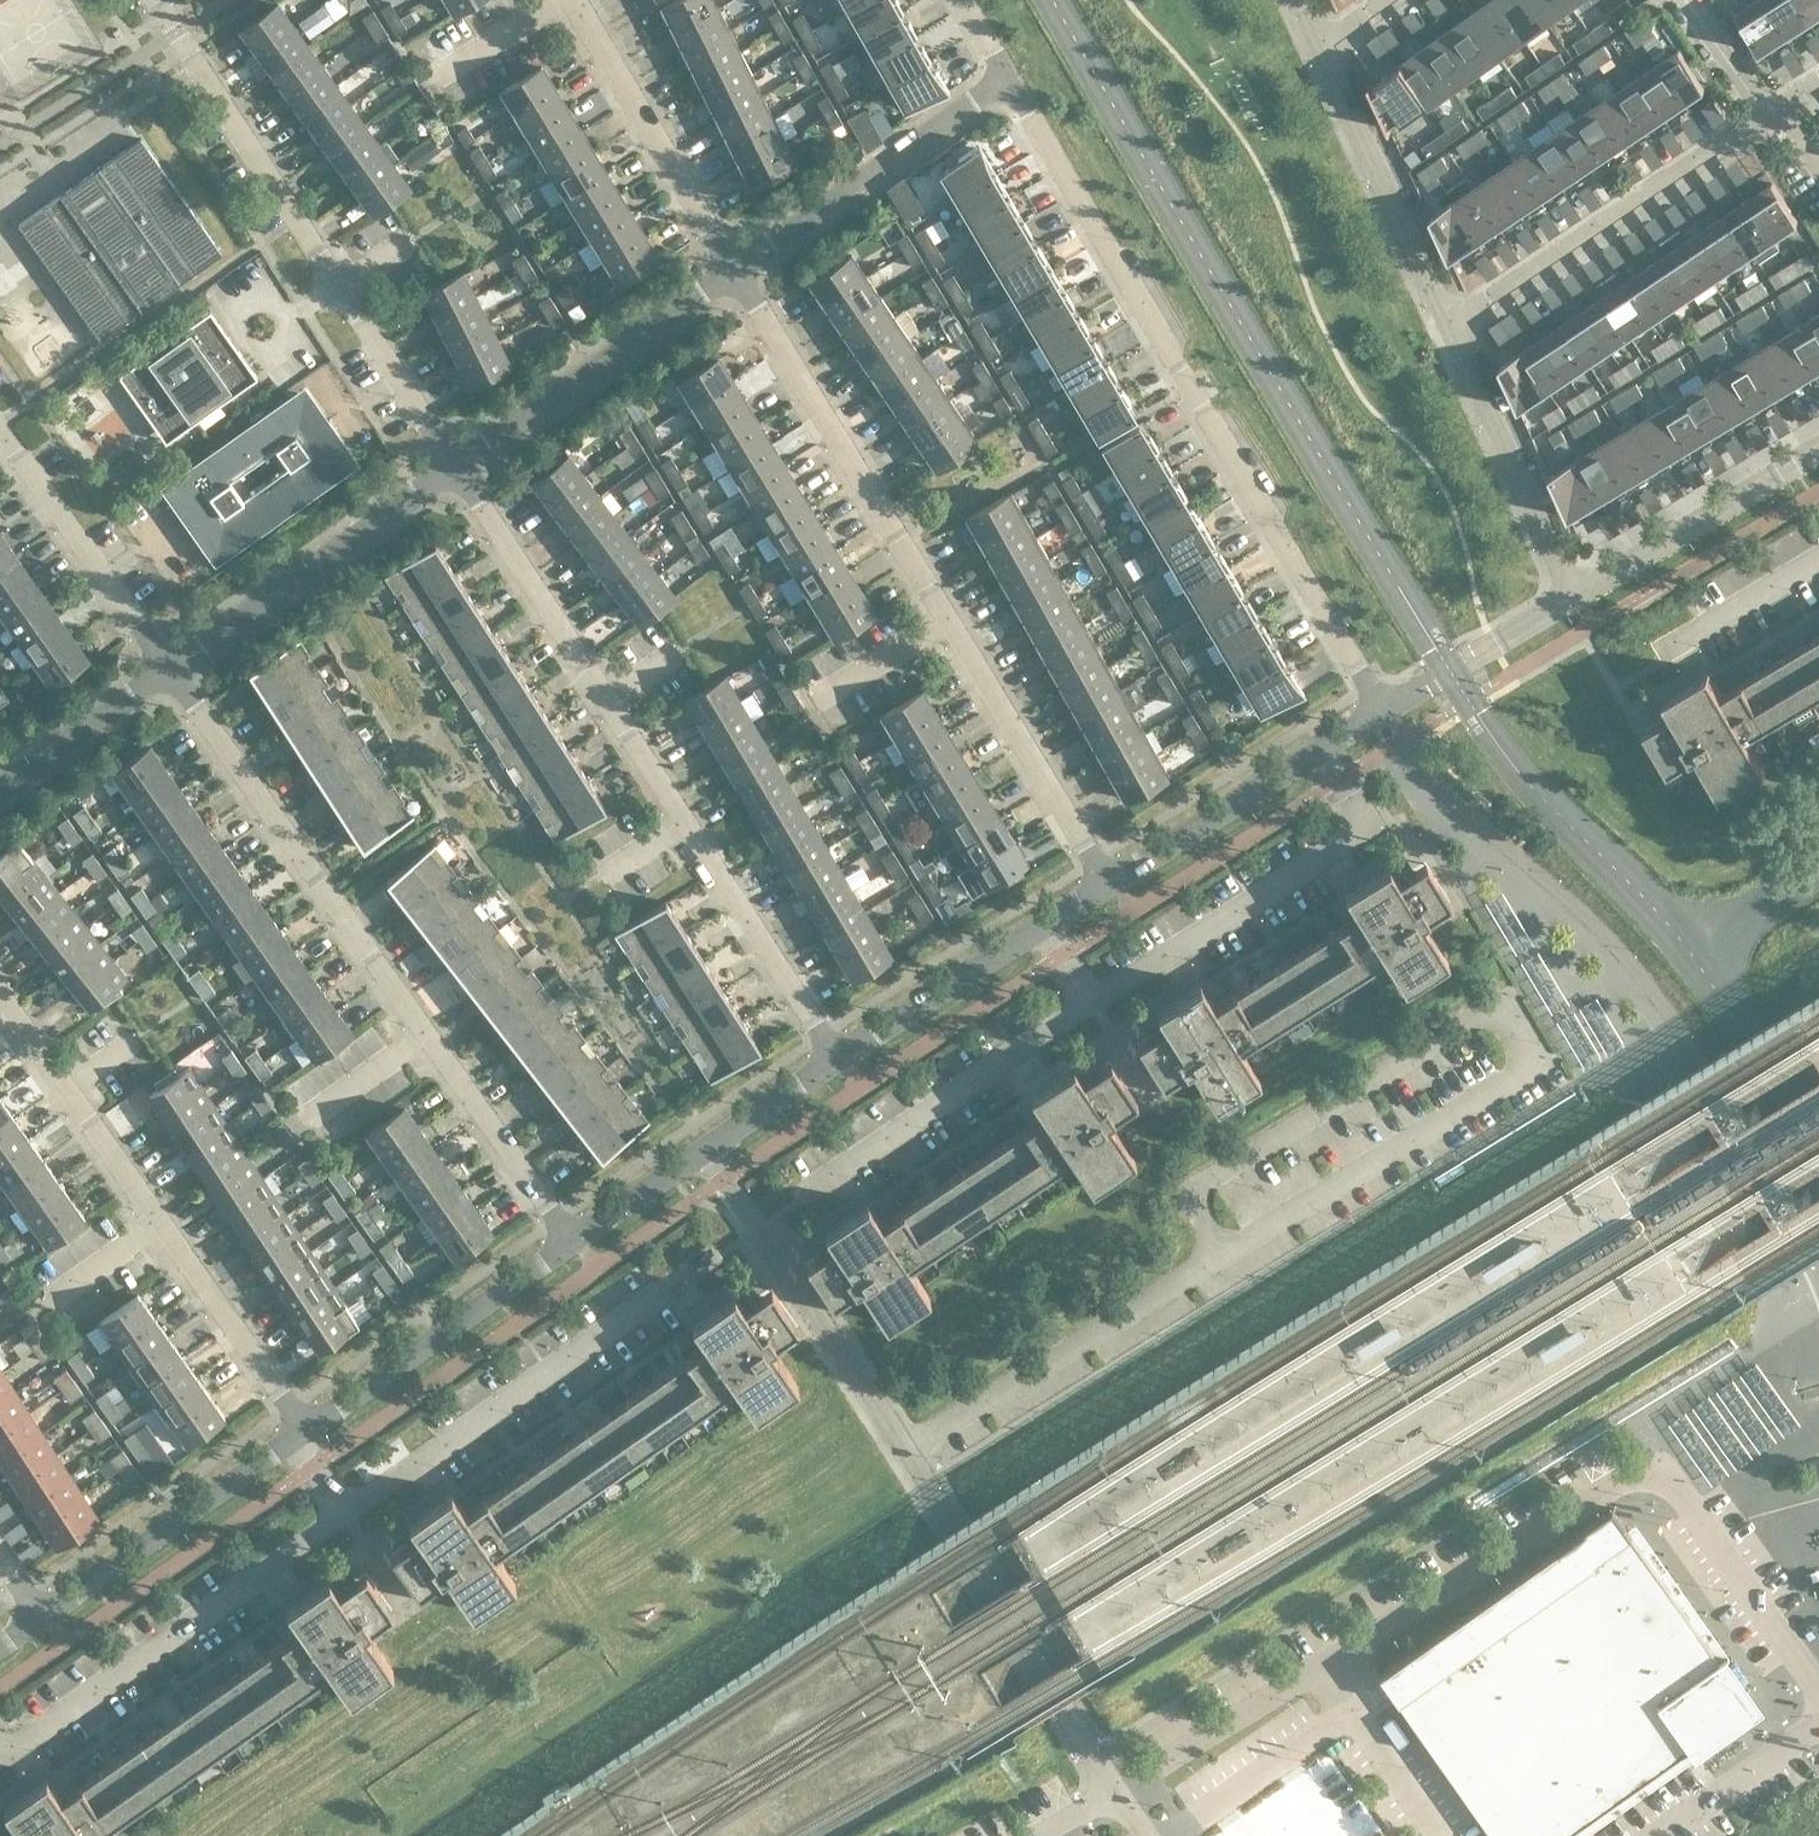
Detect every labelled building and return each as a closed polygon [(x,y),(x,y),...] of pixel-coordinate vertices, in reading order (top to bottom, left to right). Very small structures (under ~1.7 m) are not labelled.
[(328,24),(348,9),(341,0),(330,0),(317,9),(328,24)] [(452,14),(474,0),(444,0),(452,14)] [(663,5),(675,29),(719,6),(719,5),(715,7),(711,0),(673,0),(663,5)] [(773,0),(760,0),(765,9),(775,3),(773,0)] [(849,8),(863,0),(845,0),(849,8)] [(897,0),(863,0),(849,8),(863,32),(903,9),(897,0)] [(1498,0),(1493,0),(1472,14),(1499,53),(1523,36),(1498,0)] [(1533,0),(1498,0),(1523,36),(1547,19),(1533,0)] [(1569,0),(1533,0),(1547,19),(1571,3),(1569,0)] [(1618,19),(1638,6),(1637,5),(1635,7),(1629,0),(1625,0),(1611,10),(1618,19)] [(1763,0),(1756,0),(1736,13),(1760,51),(1786,35),(1763,0)] [(1798,0),(1763,0),(1786,35),(1810,20),(1798,0)] [(1810,20),(1818,14),(1818,0),(1798,0),(1810,20)] [(242,29),(257,50),(294,24),(279,3),(242,29)] [(393,5),(383,11),(389,21),(399,15),(393,5)] [(730,28),(719,6),(675,29),(686,51),(730,28)] [(916,33),(903,9),(863,32),(876,56),(916,33)] [(381,23),(374,11),(363,18),(370,29),(381,23)] [(405,25),(407,27),(418,20),(412,11),(401,17),(405,25)] [(787,24),(781,14),(771,20),(777,30),(787,24)] [(1499,53),(1472,14),(1448,31),(1475,70),(1499,53)] [(401,17),(399,15),(389,21),(396,31),(405,25),(401,17)] [(806,19),(796,25),(802,35),(812,29),(806,19)] [(1607,20),(1590,31),(1597,41),(1616,27),(1613,29),(1607,20)] [(1656,33),(1648,22),(1636,31),(1644,41),(1656,33)] [(389,34),(381,23),(370,29),(378,41),(389,34)] [(308,44),(294,24),(257,50),(271,70),(308,44)] [(793,34),(787,24),(777,30),(783,40),(793,34)] [(741,50),(730,28),(686,51),(697,73),(741,50)] [(818,39),(812,29),(802,35),(808,45),(818,39)] [(1475,70),(1448,31),(1425,48),(1452,86),(1475,70)] [(1597,41),(1590,31),(1574,42),(1580,52),(1578,54),(1597,41)] [(1644,41),(1636,31),(1629,35),(1637,46),(1644,41)] [(930,57),(916,33),(876,56),(890,80),(930,57)] [(322,64),(308,44),(271,70),(286,90),(322,64)] [(1612,55),(1604,44),(1592,53),(1599,64),(1612,55)] [(1452,86),(1425,48),(1401,65),(1428,103),(1452,86)] [(1680,49),(1658,64),(1684,102),(1705,87),(1680,49)] [(752,72),(741,50),(697,73),(708,95),(752,72)] [(1559,52),(1543,64),(1549,73),(1569,60),(1566,61),(1559,52)] [(407,65),(400,53),(389,60),(396,71),(407,65)] [(1599,64),(1592,53),(1580,62),(1587,73),(1599,64)] [(811,67),(806,57),(796,63),(801,73),(811,67)] [(945,84),(930,57),(890,80),(905,106),(924,96),(926,99),(949,88),(946,83),(945,84)] [(337,84),(322,64),(286,90),(300,110),(337,84)] [(1549,73),(1543,64),(1526,75),(1533,84),(1530,86),(1530,87),(1549,73)] [(1684,102),(1658,64),(1638,77),(1663,115),(1684,102)] [(415,76),(407,65),(396,71),(403,83),(415,76)] [(1428,103),(1401,65),(1376,82),(1376,84),(1377,83),(1379,87),(1374,90),(1374,89),(1373,90),(1391,129),(1392,128),(1391,125),(1401,118),(1402,119),(1402,120),(1403,121),(1428,103)] [(555,88),(542,66),(500,92),(513,114),(555,88)] [(817,77),(811,67),(801,73),(807,83),(817,77)] [(833,67),(823,73),(829,83),(839,77),(833,67)] [(763,94),(752,72),(708,95),(719,117),(763,94)] [(1571,83),(1564,72),(1551,81),(1559,92),(1571,83)] [(845,87),(839,77),(829,83),(835,93),(845,87)] [(1663,115),(1638,77),(1617,91),(1643,129),(1663,115)] [(1559,92),(1551,81),(1539,89),(1546,100),(1559,92)] [(351,104),(337,84),(300,110),(315,130),(351,104)] [(1511,85),(1494,97),(1501,107),(1521,93),(1520,93),(1518,95),(1511,85)] [(568,109),(555,88),(513,114),(526,135),(568,109)] [(1643,129),(1617,91),(1597,105),(1623,143),(1643,129)] [(774,117),(763,94),(719,117),(730,139),(774,117)] [(433,107),(426,95),(415,102),(422,113),(433,107)] [(1501,107),(1494,97),(1478,108),(1484,118),(1482,119),(1482,120),(1501,107)] [(836,110),(830,100),(820,105),(826,115),(836,110)] [(1531,111),(1523,100),(1510,109),(1518,120),(1531,111)] [(366,124),(351,104),(315,130),(329,150),(366,124)] [(1623,143),(1597,105),(1577,118),(1602,156),(1623,143)] [(441,118),(433,107),(422,113),(429,125),(441,118)] [(581,131),(568,109),(526,135),(539,156),(581,131)] [(1518,120),(1510,109),(1498,117),(1506,128),(1518,120)] [(841,120),(836,110),(826,115),(831,125),(841,120)] [(864,110),(849,118),(867,149),(881,139),(864,110)] [(785,139),(774,117),(730,139),(741,161),(785,139)] [(1463,118),(1446,130),(1453,139),(1473,126),(1470,127),(1463,118)] [(1602,156),(1577,118),(1556,132),(1582,170),(1602,156)] [(380,144),(366,124),(329,150),(343,170),(380,144)] [(469,127),(459,133),(465,143),(475,137),(469,127)] [(454,140),(446,128),(435,134),(443,147),(454,140)] [(1490,139),(1482,128),(1470,137),(1477,148),(1490,139)] [(1453,139),(1446,130),(1423,146),(1429,155),(1427,157),(1427,158),(1453,139)] [(593,152),(581,131),(539,156),(551,177),(593,152)] [(1582,170),(1556,132),(1535,146),(1561,184),(1582,170)] [(1477,148),(1470,137),(1457,146),(1464,157),(1477,148)] [(141,138),(86,177),(19,224),(100,339),(222,253),(141,138)] [(421,146),(429,158),(441,150),(432,138),(421,146)] [(797,162),(785,139),(741,161),(741,162),(742,162),(753,184),(797,162)] [(958,156),(960,160),(942,171),(957,197),(996,174),(981,148),(982,147),(979,142),(958,156)] [(394,164),(380,144),(343,170),(358,190),(394,164)] [(1561,184),(1535,146),(1515,160),(1540,198),(1561,184)] [(481,148),(472,154),(478,164),(488,158),(481,148)] [(606,173),(593,152),(551,177),(564,198),(606,173)] [(1449,167),(1442,156),(1429,165),(1436,176),(1449,167)] [(494,168),(488,158),(478,164),(484,174),(494,168)] [(1540,198),(1515,160),(1494,173),(1520,212),(1540,198)] [(409,185),(394,164),(358,190),(373,211),(409,185)] [(1440,181),(1436,176),(1429,165),(1418,172),(1429,188),(1440,181)] [(619,194),(606,173),(564,198),(577,219),(619,194)] [(1520,212),(1494,173),(1474,187),(1499,225),(1520,212)] [(1010,198),(996,174),(957,197),(971,221),(1010,198)] [(1474,187),(1467,177),(1447,191),(1453,201),(1479,239),(1499,225),(1474,187)] [(889,189),(907,218),(921,209),(903,178),(889,189)] [(1773,182),(1748,199),(1773,237),(1798,221),(1773,182)] [(507,190),(498,196),(504,206),(513,200),(507,190)] [(632,215),(619,194),(577,219),(590,240),(632,215)] [(1024,221),(1010,198),(971,221),(985,245),(1024,221)] [(1780,247),(1773,237),(1748,199),(1727,213),(1753,251),(1760,261),(1780,247)] [(520,210),(513,200),(504,206),(510,216),(520,210)] [(1479,239),(1453,201),(1431,216),(1450,258),(1479,239)] [(1753,251),(1727,213),(1707,227),(1732,265),(1753,251)] [(645,236),(632,215),(590,240),(603,261),(645,236)] [(1038,245),(1024,221),(985,245),(999,268),(1038,245)] [(1732,265),(1707,227),(1686,240),(1712,279),(1732,265)] [(533,232),(523,238),(530,248),(539,242),(533,232)] [(929,233),(919,238),(925,248),(935,242),(929,233)] [(658,258),(645,236),(603,261),(616,283),(658,258)] [(915,247),(909,237),(899,243),(905,253),(915,247)] [(1712,279),(1686,240),(1666,254),(1691,292),(1712,279)] [(545,252),(539,242),(530,248),(536,258),(545,252)] [(940,252),(935,242),(925,248),(930,258),(940,252)] [(1052,269),(1038,245),(999,268),(1013,292),(1052,269)] [(921,257),(915,247),(905,253),(911,263),(921,257)] [(532,266),(524,254),(513,261),(520,272),(532,266)] [(825,302),(826,303),(867,275),(853,254),(812,282),(825,302)] [(1691,292),(1666,254),(1645,268),(1671,306),(1691,292)] [(1805,254),(1790,263),(1796,274),(1812,265),(1805,254)] [(1796,274),(1790,263),(1777,271),(1783,282),(1796,274)] [(539,277),(532,266),(520,272),(528,284),(539,277)] [(1671,306),(1645,268),(1625,282),(1651,320),(1671,306)] [(1067,293),(1052,269),(1013,292),(1027,316),(1067,293)] [(476,295),(464,272),(424,292),(436,316),(476,295)] [(559,274),(549,280),(555,290),(565,284),(559,274)] [(881,296),(867,275),(826,303),(840,324),(881,296)] [(1811,289),(1804,278),(1791,286),(1798,297),(1811,289)] [(940,289),(934,279),(924,285),(930,295),(940,289)] [(957,280),(947,286),(953,296),(963,290),(957,280)] [(1761,280),(1748,288),(1755,300),(1768,292),(1761,280)] [(1651,320),(1625,282),(1604,296),(1630,334),(1651,320)] [(571,294),(565,284),(555,290),(561,300),(571,294)] [(1798,297),(1791,286),(1778,294),(1785,305),(1798,297)] [(1755,300),(1748,288),(1735,296),(1742,307),(1755,300)] [(946,299),(940,289),(930,295),(936,305),(946,299)] [(968,300),(963,290),(953,296),(959,306),(968,300)] [(1081,317),(1067,293),(1027,316),(1041,340),(1081,317)] [(487,317),(476,295),(436,316),(447,338),(487,317)] [(558,308),(550,296),(539,303),(546,315),(558,308)] [(895,316),(881,296),(840,324),(853,344),(895,316)] [(1630,334),(1604,296),(1584,309),(1609,347),(1630,334)] [(1769,315),(1762,304),(1749,311),(1756,323),(1769,315)] [(1718,307),(1705,315),(1712,326),(1725,318),(1718,307)] [(565,319),(558,308),(546,315),(554,326),(565,319)] [(1609,347),(1584,309),(1563,323),(1589,361),(1609,347)] [(1756,323),(1749,311),(1736,319),(1743,331),(1756,323)] [(1712,326),(1705,315),(1693,322),(1700,334),(1712,326)] [(908,337),(895,316),(853,344),(867,365),(908,337)] [(498,339),(487,317),(447,338),(458,359),(498,339)] [(1095,340),(1081,317),(1041,340),(1055,364),(1095,340)] [(1811,319),(1790,331),(1814,371),(1818,368),(1818,331),(1811,319)] [(965,331),(959,322),(949,327),(955,337),(965,331)] [(1589,361),(1563,323),(1543,337),(1568,375),(1589,361)] [(174,335),(119,374),(126,383),(131,379),(167,429),(190,412),(196,420),(258,377),(239,349),(229,356),(206,324),(180,343),(174,335)] [(985,328),(975,334),(981,344),(991,338),(985,328)] [(1727,341),(1720,330),(1707,337),(1714,349),(1727,341)] [(971,341),(965,331),(955,337),(961,347),(971,341)] [(1814,371),(1790,331),(1769,344),(1793,383),(1814,371)] [(1676,332),(1663,340),(1670,351),(1683,343),(1676,332)] [(922,357),(908,337),(867,365),(881,385),(922,357)] [(1568,375),(1543,337),(1522,351),(1548,389),(1568,375)] [(1714,349),(1707,337),(1694,345),(1701,357),(1714,349)] [(997,348),(991,338),(981,344),(987,354),(997,348)] [(510,362),(498,339),(458,359),(470,383),(510,362)] [(1109,364),(1095,340),(1055,364),(1069,387),(1109,364)] [(1670,351),(1663,340),(1651,348),(1658,359),(1670,351)] [(1793,383),(1769,344),(1748,356),(1772,396),(1793,383)] [(1548,389),(1522,351),(1500,366),(1519,408),(1548,389)] [(1685,367),(1678,355),(1665,363),(1672,374),(1685,367)] [(1772,396),(1748,356),(1727,369),(1750,408),(1772,396)] [(677,383),(690,405),(732,379),(719,357),(677,383)] [(936,377),(922,357),(881,385),(895,405),(936,377)] [(1634,358),(1621,366),(1628,378),(1641,370),(1634,358)] [(1672,374),(1665,363),(1652,371),(1659,382),(1672,374)] [(990,374),(984,364),(975,370),(980,380),(990,374)] [(1123,388),(1109,364),(1069,387),(1083,411),(1123,388)] [(1628,378),(1621,366),(1608,374),(1615,385),(1628,378)] [(1750,408),(1727,369),(1706,382),(1729,421),(1750,408)] [(996,384),(990,374),(980,380),(986,390),(996,384)] [(1013,375),(1003,381),(1009,391),(1019,385),(1013,375)] [(950,398),(936,377),(895,405),(909,426),(950,398)] [(745,400),(732,379),(690,405),(703,426),(745,400)] [(1642,393),(1635,381),(1622,389),(1629,401),(1642,393)] [(1729,421),(1706,382),(1685,394),(1708,434),(1729,421)] [(1591,384),(1579,392),(1585,403),(1598,395),(1591,384)] [(1025,395),(1019,385),(1009,391),(1015,401),(1025,395)] [(1138,412),(1123,388),(1083,411),(1098,436),(1138,412)] [(1629,401),(1622,389),(1609,397),(1616,408),(1629,401)] [(1585,403),(1579,392),(1566,400),(1573,411),(1585,403)] [(303,393),(239,438),(256,463),(277,448),(290,466),(271,479),(270,479),(289,505),(289,504),(351,460),(330,431),(337,426),(336,426),(331,418),(324,422),(303,393)] [(1708,434),(1685,394),(1663,407),(1687,446),(1708,434)] [(1009,405),(1003,395),(993,401),(999,411),(1009,405)] [(964,418),(950,398),(909,426),(923,446),(964,418)] [(758,421),(745,400),(703,426),(716,447),(758,421)] [(1541,415),(1548,426),(1565,416),(1558,405),(1541,415)] [(1600,418),(1593,407),(1580,415),(1587,426),(1600,418)] [(1687,446),(1663,407),(1642,420),(1665,459),(1687,446)] [(645,414),(635,420),(644,434),(653,427),(645,414)] [(1587,426),(1580,415),(1567,423),(1574,434),(1587,426)] [(978,440),(964,418),(923,446),(938,467),(978,440)] [(1665,459),(1642,420),(1621,432),(1644,472),(1665,459)] [(770,442),(758,421),(716,447),(728,468),(770,442)] [(1103,444),(1118,469),(1157,446),(1142,421),(1103,444)] [(1041,422),(1031,428),(1037,438),(1047,432),(1041,422)] [(637,437),(630,426),(619,432),(626,444),(637,437)] [(653,427),(644,434),(652,447),(662,441),(653,427)] [(1571,447),(1559,428),(1548,435),(1560,454),(1571,447)] [(1053,442),(1047,432),(1037,438),(1043,448),(1053,442)] [(1644,472),(1621,432),(1600,445),(1623,484),(1644,472)] [(644,449),(637,437),(626,444),(633,456),(644,449)] [(256,463),(239,438),(170,487),(190,516),(184,521),(184,522),(184,521),(190,529),(189,529),(190,530),(197,525),(217,554),(284,507),(284,508),(285,508),(267,482),(266,482),(267,483),(243,499),(231,481),(256,463)] [(783,463),(770,442),(728,468),(741,489),(783,463)] [(1623,484),(1600,445),(1579,458),(1602,497),(1623,484)] [(1171,469),(1157,446),(1118,469),(1132,493),(1171,469)] [(533,482),(549,502),(585,475),(569,454),(533,482)] [(671,456),(661,462),(670,475),(679,469),(671,456)] [(1602,497),(1579,458),(1550,475),(1569,516),(1602,497)] [(796,485),(783,463),(741,489),(754,510),(796,485)] [(663,479),(656,468),(645,474),(652,486),(663,479)] [(679,469),(670,475),(678,489),(688,483),(679,469)] [(1185,493),(1171,469),(1132,493),(1146,516),(1185,493)] [(600,495),(585,475),(549,502),(564,522),(600,495)] [(671,491),(663,479),(652,486),(659,498),(671,491)] [(1076,480),(1066,486),(1072,496),(1082,490),(1076,480)] [(1061,493),(1055,483),(1045,489),(1051,499),(1061,493)] [(809,506),(796,485),(754,510),(767,532),(809,506)] [(1024,515),(1011,492),(968,516),(981,538),(980,538),(981,539),(1024,515)] [(1199,517),(1185,493),(1146,516),(1160,540),(1199,517)] [(615,514),(600,495),(564,522),(579,542),(615,514)] [(697,498),(687,504),(696,517),(705,511),(697,498)] [(1074,514),(1068,504),(1058,510),(1064,520),(1074,514)] [(1090,504),(1080,510),(1086,520),(1096,514),(1090,504)] [(822,527),(809,506),(767,532),(780,553),(822,527)] [(689,521),(682,510),(671,517),(678,528),(689,521)] [(705,511),(696,517),(704,531),(714,525),(705,511)] [(629,534),(615,514),(579,542),(593,561),(629,534)] [(1080,524),(1074,514),(1064,520),(1070,530),(1080,524)] [(1102,524),(1096,514),(1086,520),(1092,530),(1102,524)] [(1036,536),(1024,515),(981,539),(993,561),(1036,536)] [(1213,541),(1199,517),(1160,540),(1174,564),(1213,541)] [(697,533),(689,521),(678,528),(685,540),(697,533)] [(835,548),(822,527),(780,553),(793,574),(835,548)] [(644,554),(629,534),(593,561),(608,581),(644,554)] [(2,535),(0,536),(0,566),(16,555),(2,535)] [(1048,558),(1036,536),(993,561),(1005,582),(1048,558)] [(723,540),(713,546),(722,560),(732,554),(723,540)] [(1228,565),(1213,541),(1174,564),(1188,588),(1228,565)] [(710,555),(702,542),(691,549),(699,562),(710,555)] [(455,573),(436,543),(385,575),(395,592),(401,588),(410,601),(404,604),(405,606),(455,573)] [(1099,556),(1093,546),(1083,552),(1089,562),(1099,556)] [(848,569),(835,548),(793,574),(806,595),(848,569)] [(1118,551),(1108,557),(1114,567),(1124,561),(1118,551)] [(659,573),(644,554),(608,581),(623,601),(659,573)] [(732,554),(722,560),(730,573),(740,567),(732,554)] [(16,555),(0,566),(0,596),(30,575),(16,555)] [(1105,566),(1099,556),(1089,562),(1095,572),(1105,566)] [(1060,579),(1048,558),(1005,582),(1017,603),(1060,579)] [(1130,571),(1124,561),(1114,567),(1120,577),(1130,571)] [(1242,588),(1228,565),(1188,588),(1202,612),(1242,588)] [(860,590),(848,569),(806,595),(818,616),(860,590)] [(474,603),(455,573),(405,606),(414,621),(420,617),(428,630),(422,634),(423,635),(474,603)] [(675,594),(659,573),(623,601),(639,621),(675,594)] [(30,575),(0,596),(0,610),(8,621),(45,595),(30,575)] [(1072,601),(1060,579),(1017,603),(1029,625),(1072,601)] [(749,582),(739,588),(748,602),(758,596),(749,582)] [(1256,612),(1242,588),(1202,612),(1216,635),(1256,612)] [(1124,599),(1118,589),(1108,595),(1114,605),(1124,599)] [(874,612),(860,590),(818,616),(832,638),(874,612)] [(59,615),(45,595),(8,621),(22,641),(59,615)] [(758,596),(748,602),(756,615),(766,609),(758,596)] [(1130,609),(1124,599),(1114,605),(1120,615),(1130,609)] [(1146,599),(1137,605),(1142,615),(1152,609),(1146,599)] [(1084,623),(1072,601),(1029,625),(1041,647),(1084,623)] [(493,632),(474,603),(423,635),(433,650),(439,646),(447,659),(441,663),(442,664),(493,632)] [(1158,619),(1152,609),(1142,615),(1148,625),(1158,619)] [(1270,636),(1256,612),(1216,635),(1230,659),(1270,636)] [(73,635),(59,615),(22,641),(36,661),(73,635)] [(1097,644),(1084,623),(1041,647),(1053,669),(1097,644)] [(775,624),(765,630),(774,643),(784,637),(775,624)] [(512,661),(493,632),(442,664),(452,679),(458,675),(466,688),(460,692),(461,694),(512,661)] [(1150,642),(1144,632),(1134,637),(1140,647),(1150,642)] [(88,657),(73,635),(36,661),(51,683),(88,657)] [(1284,659),(1270,636),(1230,659),(1244,683),(1284,659)] [(784,637),(774,643),(782,657),(792,651),(784,637)] [(1807,644),(1818,664),(1818,637),(1807,644)] [(310,654),(300,638),(250,671),(269,701),(320,668),(319,667),(313,671),(305,658),(310,654)] [(1155,652),(1150,642),(1140,647),(1145,657),(1155,652)] [(1109,666),(1097,644),(1053,669),(1065,690),(1109,666)] [(1807,644),(1786,656),(1810,697),(1818,692),(1818,664),(1807,644)] [(1175,646),(1165,652),(1171,662),(1181,656),(1175,646)] [(1186,666),(1181,656),(1171,662),(1176,672),(1186,666)] [(1810,697),(1786,656),(1765,669),(1789,710),(1810,697)] [(782,672),(775,659),(764,666),(771,679),(782,672)] [(1299,685),(1284,659),(1244,683),(1260,709),(1278,698),(1280,701),(1303,690),(1300,685),(1299,685)] [(531,690),(512,661),(461,694),(471,708),(477,705),(485,717),(479,721),(480,723),(531,690)] [(1121,687),(1109,666),(1065,690),(1077,712),(1121,687)] [(329,683),(320,668),(269,701),(288,730),(339,698),(338,696),(332,700),(323,687),(329,683)] [(1789,710),(1765,669),(1744,682),(1768,722),(1789,710)] [(1665,697),(1671,706),(1671,705),(1675,711),(1646,729),(1670,770),(1693,756),(1693,755),(1699,752),(1717,783),(1722,793),(1767,766),(1748,734),(1768,722),(1744,682),(1723,694),(1710,670),(1665,697)] [(1175,684),(1169,674),(1159,680),(1165,690),(1175,684)] [(739,698),(726,676),(687,699),(701,721),(739,698)] [(795,693),(788,681),(777,688),(784,700),(795,693)] [(1181,694),(1175,684),(1165,690),(1171,700),(1181,694)] [(1133,709),(1121,687),(1077,712),(1089,733),(1133,709)] [(549,719),(531,690),(480,723),(489,738),(495,734),(504,747),(498,750),(499,752),(549,719)] [(935,713),(922,691),(880,716),(893,739),(935,713)] [(5,692),(0,696),(0,706),(10,699),(5,692)] [(803,705),(795,693),(784,700),(792,712),(803,705)] [(1203,694),(1193,700),(1199,710),(1209,704),(1203,694)] [(348,712),(339,698),(288,730),(307,759),(357,727),(356,725),(350,729),(342,716),(348,712)] [(752,719),(739,698),(701,721),(713,742),(752,719)] [(1215,714),(1209,704),(1199,710),(1205,720),(1215,714)] [(1145,730),(1133,709),(1089,733),(1101,755),(1145,730)] [(948,734),(935,713),(893,739),(906,760),(948,734)] [(1200,726),(1194,716),(1184,722),(1190,732),(1200,726)] [(568,749),(549,719),(499,752),(508,767),(514,763),(522,776),(517,780),(518,781),(568,749)] [(764,740),(752,719),(713,742),(726,763),(764,740)] [(821,735),(814,723),(803,730),(810,742),(821,735)] [(1206,736),(1200,726),(1190,732),(1196,742),(1206,736)] [(367,742),(357,727),(307,759),(326,789),(376,756),(375,754),(369,758),(361,745),(367,742)] [(1157,752),(1145,730),(1101,755),(1113,776),(1157,752)] [(961,755),(948,734),(906,760),(919,781),(961,755)] [(829,747),(821,735),(810,742),(818,753),(829,747)] [(777,761),(764,740),(726,763),(738,784),(777,761)] [(114,772),(129,793),(166,767),(151,746),(114,772)] [(850,746),(841,752),(849,766),(859,759),(850,746)] [(587,778),(568,749),(518,781),(527,796),(533,792),(541,805),(535,809),(536,811),(587,778)] [(1169,774),(1157,752),(1113,776),(1114,778),(1114,777),(1126,798),(1169,774)] [(973,776),(961,755),(919,781),(931,802),(973,776)] [(386,771),(376,756),(326,789),(344,818),(395,785),(394,784),(388,787),(380,775),(386,771)] [(859,759),(849,766),(857,779),(867,773),(859,759)] [(790,783),(777,761),(738,784),(751,806),(790,783)] [(847,777),(840,765),(829,772),(836,784),(847,777)] [(180,787),(166,767),(129,793),(143,813),(180,787)] [(986,797),(973,776),(931,802),(944,823),(986,797)] [(855,788),(847,777),(836,784),(843,795),(855,788)] [(607,809),(587,778),(536,811),(546,826),(552,822),(561,836),(555,840),(556,841),(607,809)] [(802,804),(790,783),(751,806),(763,827),(802,804)] [(405,800),(395,785),(344,818),(364,848),(415,816),(414,814),(408,818),(399,804),(405,800)] [(194,808),(180,787),(143,813),(157,834),(194,808)] [(876,788),(866,794),(875,807),(885,801),(876,788)] [(999,818),(986,797),(944,823),(957,844),(999,818)] [(885,801),(875,807),(883,820),(893,814),(885,801)] [(815,825),(802,804),(763,827),(776,848),(815,825)] [(84,805),(74,813),(78,820),(89,812),(84,805)] [(874,819),(866,807),(855,814),(862,826),(874,819)] [(208,828),(194,808),(157,834),(171,854),(208,828)] [(93,818),(89,812),(78,820),(83,826),(93,818)] [(75,827),(68,817),(57,825),(64,835),(75,827)] [(102,830),(93,818),(83,826),(91,838),(102,830)] [(1012,839),(999,818),(957,844),(970,865),(1012,839)] [(881,831),(874,819),(862,826),(870,837),(881,831)] [(827,846),(815,825),(776,848),(789,869),(827,846)] [(82,837),(75,827),(64,835),(71,844),(82,837)] [(223,848),(208,828),(171,854),(186,874),(223,848)] [(902,830),(892,836),(901,849),(911,843),(902,830)] [(32,857),(18,839),(0,853),(0,883),(32,857)] [(1025,861),(1012,839),(970,865),(958,872),(971,894),(1025,861)] [(911,843),(901,849),(909,862),(919,856),(911,843)] [(387,881),(409,910),(457,873),(446,858),(440,863),(430,850),(436,845),(435,844),(387,881)] [(840,868),(827,846),(789,869),(801,891),(840,868)] [(114,847),(103,855),(111,866),(122,858),(114,847)] [(237,868),(223,848),(186,874),(200,894),(237,868)] [(900,861),(892,849),(881,856),(889,868),(900,861)] [(100,862),(93,853),(82,860),(89,870),(100,862)] [(32,857),(0,883),(0,893),(8,904),(46,874),(32,857)] [(130,870),(122,858),(111,866),(119,877),(130,870)] [(907,873),(900,861),(889,868),(896,880),(907,873)] [(1426,861),(1397,879),(1388,864),(1345,891),(1359,914),(1339,927),(1364,967),(1384,954),(1399,978),(1404,986),(1447,959),(1422,919),(1451,901),(1426,861)] [(107,872),(100,862),(89,870),(96,880),(107,872)] [(251,888),(237,868),(200,894),(214,914),(251,888)] [(853,889),(840,868),(801,891),(814,912),(853,889)] [(928,871),(918,878),(927,891),(937,885),(928,871)] [(458,874),(457,873),(409,910),(431,937),(478,900),(467,886),(462,890),(452,878),(458,874)] [(59,891),(46,874),(8,904),(22,921),(59,891)] [(937,885),(927,891),(935,904),(945,898),(937,885)] [(142,887),(132,895),(139,906),(150,899),(142,887)] [(125,898),(118,888),(107,896),(114,905),(125,898)] [(265,908),(251,888),(214,914),(228,934),(265,908)] [(865,910),(853,889),(814,912),(827,933),(865,910)] [(73,908),(59,891),(22,921),(35,938),(73,908)] [(926,903),(918,891),(907,898),(915,910),(926,903)] [(132,908),(125,898),(114,905),(121,915),(132,908)] [(158,910),(150,899),(139,906),(147,918),(158,910)] [(479,902),(478,900),(431,937),(452,964),(499,927),(489,914),(483,918),(474,906),(479,902)] [(686,931),(666,901),(615,933),(616,935),(622,931),(631,945),(625,949),(635,964),(686,931)] [(933,915),(926,903),(915,910),(922,921),(933,915)] [(86,925),(73,908),(35,938),(49,955),(86,925)] [(279,929),(265,908),(228,934),(243,955),(279,929)] [(878,931),(865,910),(827,933),(839,955),(878,931)] [(150,933),(143,924),(132,931),(139,941),(150,933)] [(100,942),(86,925),(49,955),(62,972),(100,942)] [(501,929),(499,927),(452,964),(473,992),(521,955),(510,941),(504,945),(495,933),(501,929)] [(1364,967),(1339,927),(1318,940),(1343,980),(1364,967)] [(171,928),(160,935),(168,947),(179,939),(171,928)] [(294,949),(279,929),(243,955),(257,975),(294,949)] [(705,960),(686,931),(635,964),(636,965),(642,961),(650,974),(644,978),(654,993),(705,960)] [(891,954),(878,931),(839,955),(852,977),(891,954)] [(157,943),(150,933),(139,941),(146,951),(157,943)] [(187,950),(179,939),(168,947),(176,958),(187,950)] [(1343,980),(1318,940),(1297,953),(1322,993),(1343,980)] [(113,959),(100,942),(62,972),(76,989),(113,959)] [(308,969),(294,949),(257,975),(271,995),(308,969)] [(1322,993),(1297,953),(1276,967),(1301,1007),(1322,993)] [(522,956),(521,955),(473,992),(495,1019),(542,983),(531,968),(526,973),(516,961),(522,956)] [(128,977),(113,959),(76,989),(90,1007),(98,1001),(102,1006),(123,991),(118,985),(128,977)] [(723,989),(705,960),(654,993),(655,994),(661,991),(669,1003),(663,1007),(673,1022),(723,989)] [(1301,1007),(1276,967),(1255,980),(1280,1020),(1301,1007)] [(199,968),(188,976),(196,987),(207,980),(199,968)] [(322,989),(308,969),(271,995),(285,1015),(322,989)] [(215,991),(207,980),(196,987),(204,998),(215,991)] [(1280,1020),(1255,980),(1234,993),(1260,1033),(1280,1020)] [(543,984),(542,983),(495,1019),(516,1047),(564,1010),(553,996),(547,1000),(538,988),(543,984)] [(1157,1010),(1162,1019),(1166,1025),(1137,1043),(1162,1082),(1191,1064),(1202,1082),(1216,1104),(1259,1077),(1253,1067),(1240,1046),(1260,1033),(1234,993),(1214,1005),(1200,983),(1157,1010)] [(582,998),(572,984),(565,989),(576,1003),(582,998)] [(336,1009),(322,989),(285,1015),(300,1035),(336,1009)] [(742,1019),(723,989),(673,1022),(674,1024),(680,1020),(688,1033),(682,1036),(691,1051),(742,1019)] [(228,1009),(217,1016),(225,1028),(236,1020),(228,1009)] [(351,1031),(336,1009),(300,1035),(314,1057),(351,1031)] [(565,1012),(564,1010),(516,1047),(537,1074),(585,1037),(574,1024),(569,1028),(559,1016),(565,1012)] [(762,1049),(742,1019),(691,1051),(693,1053),(698,1049),(707,1062),(701,1066),(711,1082),(762,1049)] [(244,1031),(236,1020),(225,1028),(233,1039),(244,1031)] [(586,1039),(585,1037),(537,1074),(559,1102),(606,1065),(596,1051),(590,1055),(581,1043),(586,1039)] [(256,1049),(245,1057),(253,1068),(264,1060),(256,1049)] [(239,1060),(233,1050),(222,1058),(229,1068),(239,1060)] [(246,1070),(239,1060),(229,1068),(236,1077),(246,1070)] [(272,1072),(264,1060),(253,1068),(261,1079),(272,1072)] [(1110,1060),(1082,1079),(1078,1073),(1072,1064),(1030,1093),(1045,1115),(1025,1128),(1052,1168),(1071,1155),(1086,1177),(1092,1185),(1134,1157),(1108,1118),(1136,1099),(1110,1060)] [(608,1066),(606,1065),(559,1102),(580,1129),(628,1092),(617,1078),(611,1083),(602,1071),(608,1066)] [(150,1093),(163,1112),(203,1086),(190,1067),(180,1073),(176,1067),(154,1082),(158,1088),(150,1093)] [(215,1104),(203,1086),(163,1112),(175,1130),(215,1104)] [(264,1096),(258,1086),(247,1093),(254,1103),(264,1096)] [(629,1094),(628,1092),(580,1129),(602,1158),(650,1121),(638,1106),(633,1110),(623,1098),(629,1094)] [(271,1105),(264,1096),(254,1103),(261,1113),(271,1105)] [(0,1098),(0,1127),(14,1117),(0,1098)] [(227,1122),(215,1104),(175,1130),(187,1149),(227,1122)] [(420,1128),(405,1107),(368,1133),(383,1154),(420,1128)] [(14,1117),(0,1127),(0,1157),(28,1137),(14,1117)] [(289,1131),(283,1121),(272,1129),(279,1139),(289,1131)] [(239,1140),(227,1122),(187,1149),(199,1167),(239,1140)] [(434,1148),(420,1128),(383,1154),(397,1174),(434,1148)] [(1052,1168),(1025,1128),(1005,1142),(1031,1181),(1052,1168)] [(296,1141),(289,1131),(279,1139),(286,1148),(296,1141)] [(28,1137),(0,1157),(0,1184),(2,1186),(42,1157),(28,1137)] [(251,1159),(239,1140),(199,1167),(211,1185),(251,1159)] [(1031,1181),(1005,1142),(984,1155),(1011,1195),(1031,1181)] [(448,1168),(434,1148),(397,1174),(411,1194),(448,1168)] [(1011,1195),(984,1155),(964,1169),(990,1209),(1011,1195)] [(56,1178),(42,1157),(2,1186),(16,1206),(56,1178)] [(315,1167),(308,1157),(297,1165),(304,1175),(315,1167)] [(263,1177),(251,1159),(211,1185),(223,1203),(263,1177)] [(322,1177),(315,1167),(304,1175),(311,1185),(322,1177)] [(340,1168),(329,1175),(337,1186),(348,1179),(340,1168)] [(462,1188),(448,1168),(411,1194),(426,1214),(462,1188)] [(990,1209),(964,1169),(943,1183),(969,1223),(990,1209)] [(275,1195),(263,1177),(223,1203),(235,1222),(275,1195)] [(70,1198),(56,1178),(16,1206),(30,1226),(70,1198)] [(356,1190),(348,1179),(337,1186),(345,1198),(356,1190)] [(969,1223),(943,1183),(922,1197),(949,1236),(969,1223)] [(477,1209),(462,1188),(426,1214),(440,1235),(477,1209)] [(340,1203),(333,1193),(322,1201),(329,1210),(340,1203)] [(287,1214),(275,1195),(235,1222),(247,1240),(287,1214)] [(949,1236),(922,1197),(902,1210),(928,1250),(949,1236)] [(85,1219),(70,1198),(30,1226),(45,1247),(85,1219)] [(825,1229),(831,1238),(834,1244),(806,1263),(832,1302),(860,1283),(872,1300),(887,1322),(929,1294),(923,1285),(908,1263),(928,1250),(902,1210),(882,1224),(867,1201),(825,1229)] [(347,1213),(340,1203),(329,1210),(336,1220),(347,1213)] [(368,1208),(357,1215),(365,1227),(376,1219),(368,1208)] [(492,1230),(477,1209),(440,1235),(455,1256),(492,1230)] [(299,1232),(287,1214),(247,1240),(259,1258),(299,1232)] [(384,1230),(376,1219),(365,1227),(373,1238),(384,1230)] [(365,1238),(358,1228),(347,1236),(354,1246),(365,1238)] [(311,1250),(299,1232),(259,1258),(271,1276),(311,1250)] [(372,1248),(365,1238),(354,1246),(361,1256),(372,1248)] [(4,1244),(0,1247),(0,1261),(0,1262),(11,1254),(4,1244)] [(396,1248),(385,1255),(394,1267),(404,1259),(396,1248)] [(323,1268),(311,1250),(271,1276),(283,1294),(323,1268)] [(409,1266),(404,1259),(394,1267),(398,1273),(409,1266)] [(390,1274),(383,1264),(372,1272),(379,1281),(390,1274)] [(414,1272),(409,1266),(398,1273),(403,1280),(414,1272)] [(335,1286),(323,1268),(283,1294),(295,1313),(335,1286)] [(397,1284),(390,1274),(379,1281),(386,1291),(397,1284)] [(347,1304),(335,1286),(295,1313),(307,1331),(347,1304)] [(9,1287),(0,1294),(0,1301),(5,1308),(18,1299),(9,1287)] [(771,1287),(744,1306),(734,1292),(692,1321),(707,1343),(688,1357),(715,1396),(735,1382),(750,1404),(792,1374),(771,1344),(798,1325),(771,1287)] [(406,1296),(400,1289),(391,1295),(396,1303),(406,1296)] [(153,1315),(138,1294),(98,1322),(113,1344),(153,1315)] [(26,1311),(18,1299),(5,1308),(13,1320),(26,1311)] [(359,1323),(347,1304),(307,1331),(319,1350),(359,1323)] [(167,1335),(153,1315),(113,1344),(127,1364),(167,1335)] [(46,1339),(38,1327),(25,1336),(33,1348),(46,1339)] [(181,1355),(167,1335),(127,1364),(141,1384),(181,1355)] [(54,1351),(46,1339),(33,1348),(42,1360),(54,1351)] [(80,1352),(69,1360),(76,1369),(87,1362),(80,1352)] [(196,1375),(181,1355),(141,1384),(155,1404),(196,1375)] [(715,1396),(688,1357),(668,1371),(695,1410),(715,1396)] [(94,1371),(87,1362),(76,1369),(83,1379),(94,1371)] [(75,1380),(66,1368),(54,1377),(62,1389),(75,1380)] [(2,1370),(0,1371),(0,1401),(16,1391),(2,1370)] [(695,1410),(668,1371),(648,1385),(675,1424),(695,1410)] [(210,1396),(196,1375),(155,1404),(169,1424),(210,1396)] [(83,1392),(75,1380),(62,1389),(70,1401),(83,1392)] [(675,1424),(648,1385),(628,1399),(655,1438),(675,1424)] [(16,1391),(0,1401),(0,1431),(30,1412),(16,1391)] [(108,1392),(98,1400),(104,1410),(115,1402),(108,1392)] [(225,1417),(210,1396),(169,1424),(184,1445),(225,1417)] [(655,1438),(628,1399),(607,1413),(635,1452),(655,1438)] [(122,1412),(115,1402),(104,1410),(111,1419),(122,1412)] [(103,1420),(95,1408),(82,1417),(90,1429),(103,1420)] [(30,1412),(0,1431),(0,1455),(2,1459),(43,1432),(30,1412)] [(635,1452),(607,1413),(587,1428),(614,1467),(635,1452)] [(111,1432),(103,1420),(90,1429),(99,1441),(111,1432)] [(614,1467),(587,1428),(567,1442),(594,1481),(614,1467)] [(57,1453),(43,1432),(2,1459),(16,1480),(57,1453)] [(137,1432),(126,1440),(133,1450),(143,1442),(137,1432)] [(150,1452),(143,1442),(133,1450),(140,1460),(150,1452)] [(594,1481),(567,1442),(547,1456),(574,1495),(594,1481)] [(131,1461),(123,1449),(110,1458),(119,1469),(131,1461)] [(70,1473),(57,1453),(16,1480),(29,1500),(70,1473)] [(574,1495),(547,1456),(526,1470),(554,1509),(574,1495)] [(140,1472),(131,1461),(119,1469),(127,1481),(140,1472)] [(625,1480),(630,1488),(650,1474),(645,1466),(625,1480)] [(554,1509),(526,1470),(506,1484),(534,1523),(554,1509)] [(84,1494),(70,1473),(29,1500),(43,1521),(84,1494)] [(534,1523),(506,1484),(486,1499),(513,1537),(534,1523)] [(409,1520),(415,1528),(419,1534),(392,1553),(419,1592),(424,1589),(423,1588),(446,1572),(473,1611),(515,1581),(494,1551),(513,1537),(486,1499),(467,1512),(451,1490),(409,1520)] [(98,1516),(84,1494),(43,1521),(57,1542),(98,1516)] [(1680,1757),(1729,1722),(1753,1705),(1662,1574),(1615,1508),(1378,1674),(1492,1835),(1568,1835),(1680,1757)] [(366,1571),(339,1590),(329,1576),(287,1606),(302,1628),(283,1641),(310,1680),(330,1667),(351,1697),(393,1667),(366,1629),(393,1609),(366,1571)] [(310,1680),(283,1641),(263,1656),(290,1694),(310,1680)] [(290,1694),(263,1656),(243,1670),(270,1709),(290,1694)] [(270,1709),(243,1670),(223,1684),(250,1723),(270,1709)] [(250,1723),(223,1684),(203,1698),(230,1737),(250,1723)] [(230,1737),(203,1698),(182,1712),(210,1751),(230,1737)] [(210,1751),(182,1712),(162,1727),(189,1766),(210,1751)] [(189,1766),(162,1727),(142,1741),(169,1780),(189,1766)] [(169,1780),(142,1741),(122,1755),(149,1794),(169,1780)] [(149,1794),(122,1755),(102,1769),(129,1808),(149,1794)] [(129,1808),(102,1769),(81,1783),(109,1822),(129,1808)] [(11,1813),(15,1819),(0,1829),(0,1835),(89,1835),(109,1822),(81,1783),(62,1797),(47,1775),(5,1805),(11,1813)] [(1818,1814),(1817,1812),(1809,1801),(1809,1800),(1808,1798),(1807,1798),(1806,1796),(1804,1797),(1801,1798),(1802,1799),(1790,1807),(1790,1806),(1788,1808),(1777,1816),(1775,1817),(1775,1818),(1764,1826),(1763,1825),(1761,1827),(1750,1835),(1748,1835),(1818,1835),(1818,1815),(1818,1814)]
